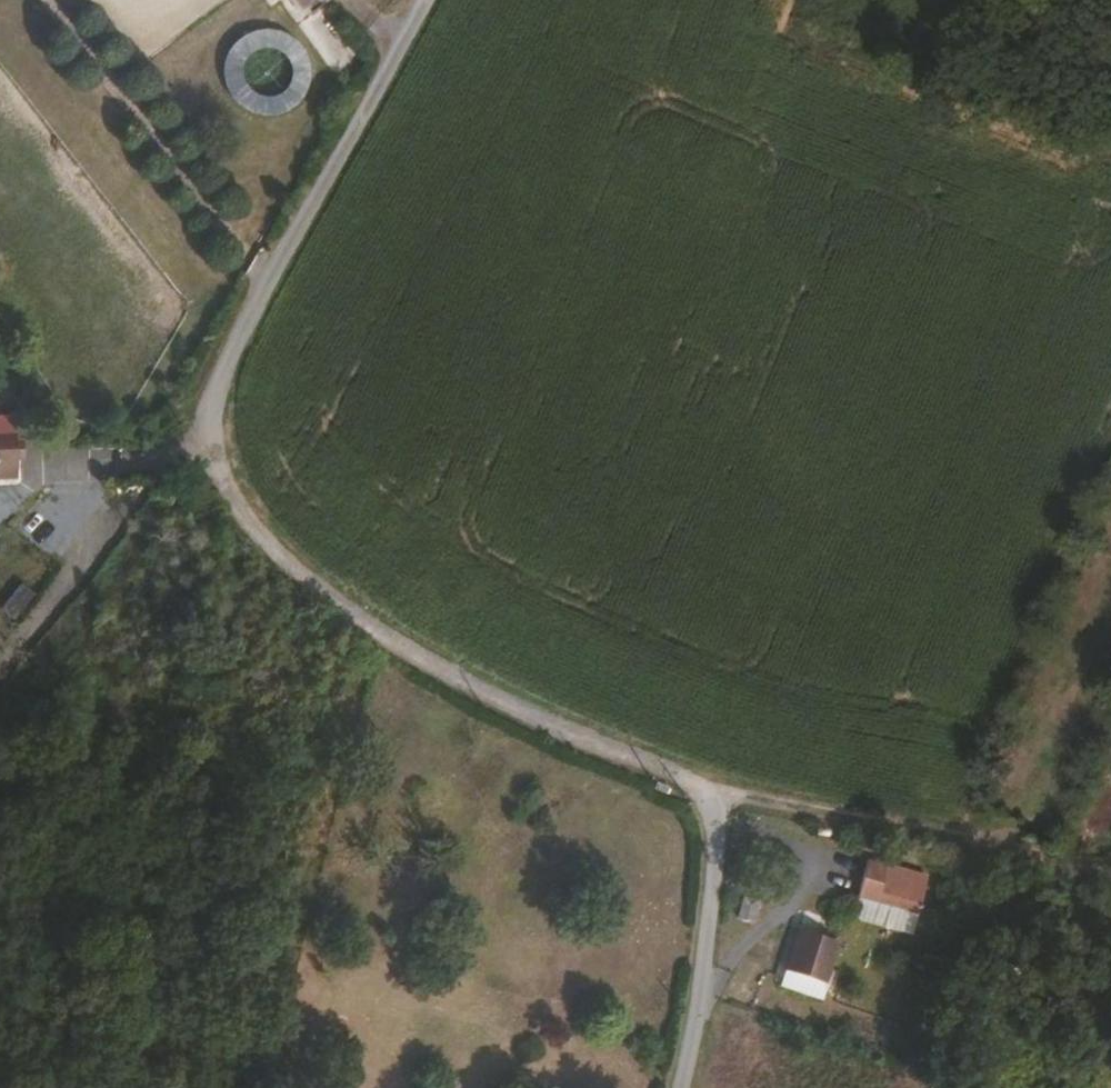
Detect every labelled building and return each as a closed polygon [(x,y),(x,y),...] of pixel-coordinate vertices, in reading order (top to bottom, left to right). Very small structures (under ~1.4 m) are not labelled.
[(294,3),(298,8),(309,0),(297,0),(294,3)] [(241,107),(308,104),(305,34),(238,36),(241,107)] [(0,432),(0,455),(17,453),(13,431),(0,432)] [(885,887),(890,868),(865,862),(861,881),(885,887)] [(903,917),(908,898),(871,888),(866,906),(903,917)] [(792,931),(780,978),(824,989),(835,942),(792,931)]
